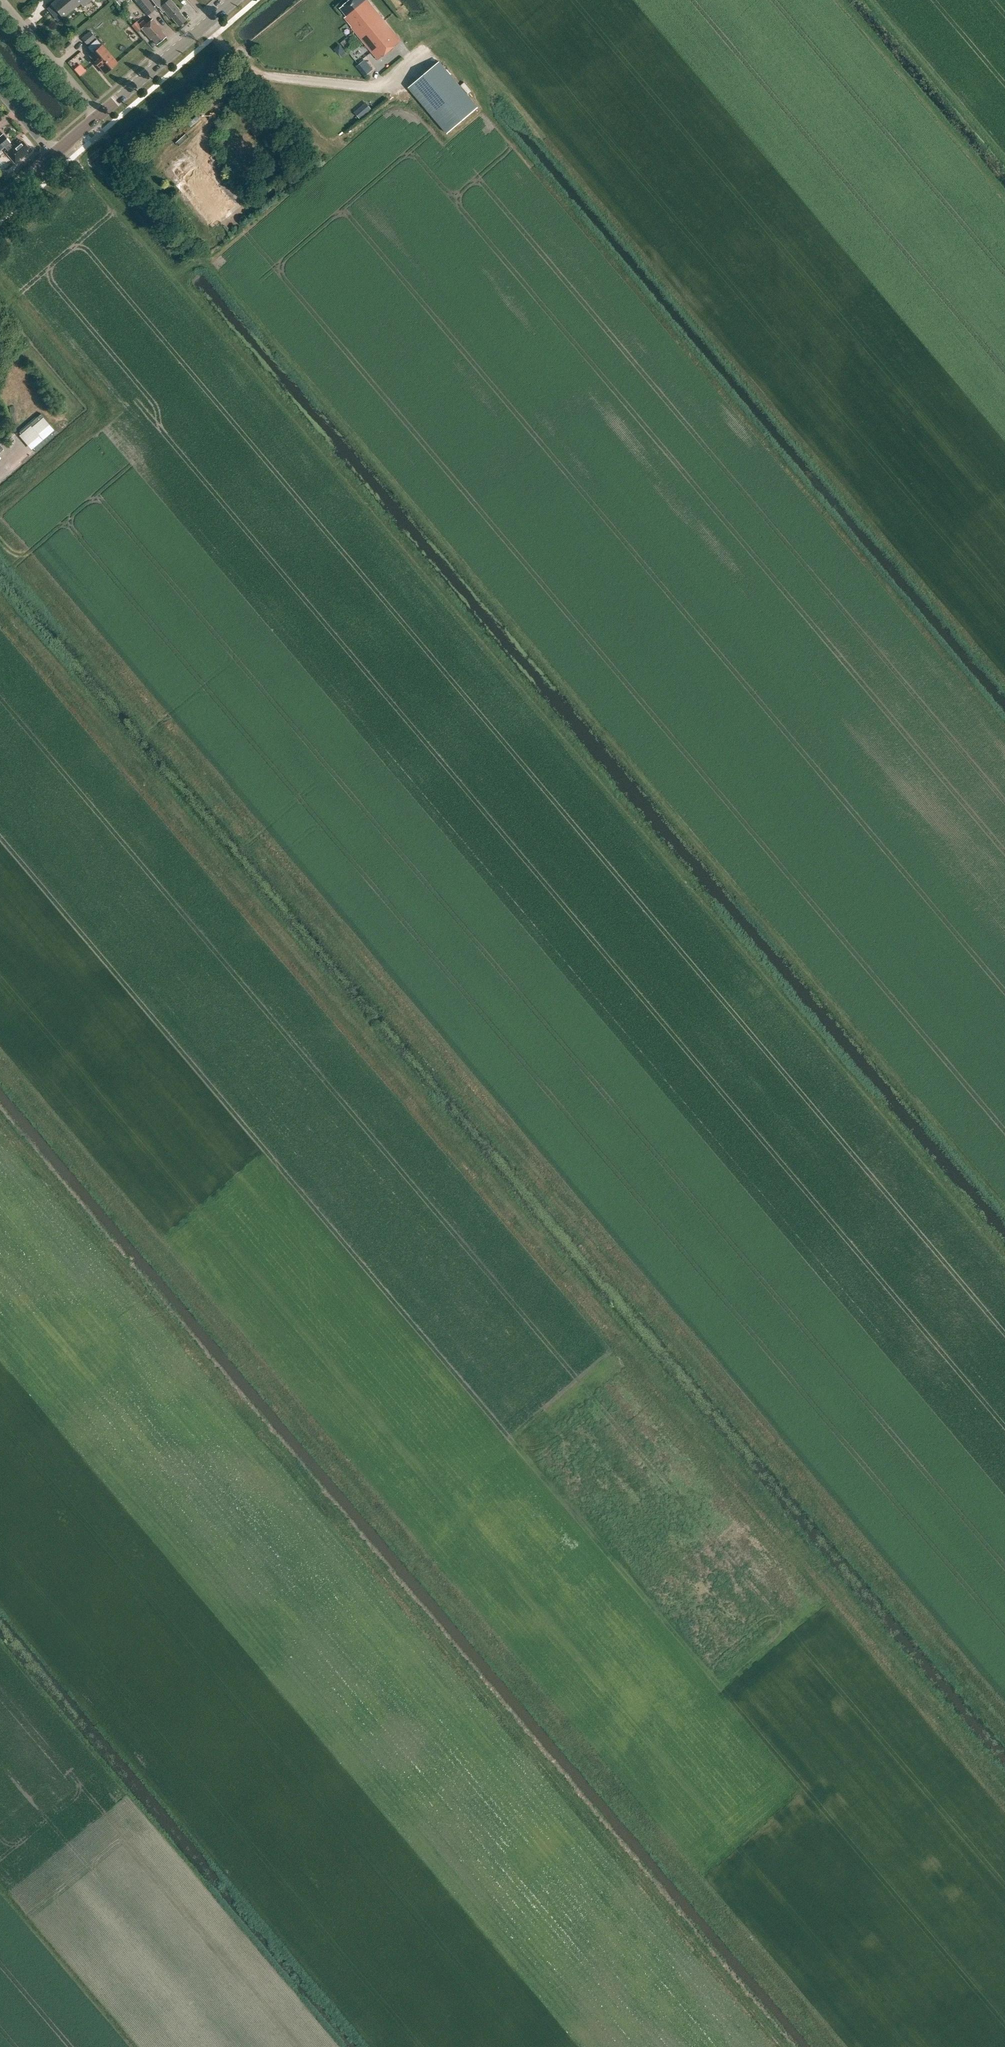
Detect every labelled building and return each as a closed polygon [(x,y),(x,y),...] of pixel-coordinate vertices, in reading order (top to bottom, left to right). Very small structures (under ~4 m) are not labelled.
[(62,17),(80,2),(83,6),(90,0),(56,0),(51,4),(55,8),(53,9),(58,14),(59,13),(62,17)] [(155,10),(146,0),(133,0),(132,1),(146,17),(155,10)] [(157,8),(158,6),(163,12),(164,11),(170,18),(171,17),(178,26),(185,20),(178,11),(179,10),(170,0),(169,0),(165,3),(164,1),(164,0),(150,0),(157,8)] [(378,60),(401,41),(368,0),(350,0),(341,8),(349,18),(347,20),(353,26),(351,27),(378,60)] [(150,39),(151,39),(156,45),(165,37),(160,31),(161,29),(152,19),(141,28),(150,39)] [(129,25),(135,32),(140,28),(134,21),(129,25)] [(90,31),(82,38),(87,44),(96,37),(90,31)] [(90,55),(104,73),(117,62),(103,45),(102,46),(97,39),(87,47),(93,53),(90,55)] [(365,60),(360,64),(368,74),(373,69),(365,60)] [(409,87),(447,133),(478,107),(439,61),(409,87)] [(72,68),(78,75),(84,71),(78,64),(72,68)] [(365,102),(354,111),(360,119),(372,109),(365,102)] [(236,160),(243,131),(231,128),(224,158),(236,160)] [(22,141),(20,143),(18,140),(12,146),(9,143),(10,142),(3,134),(0,137),(0,150),(4,147),(7,150),(4,152),(15,164),(28,153),(26,150),(28,149),(22,141)] [(16,435),(27,448),(51,429),(39,415),(16,435)] [(11,470),(30,453),(25,448),(7,466),(11,470)]
